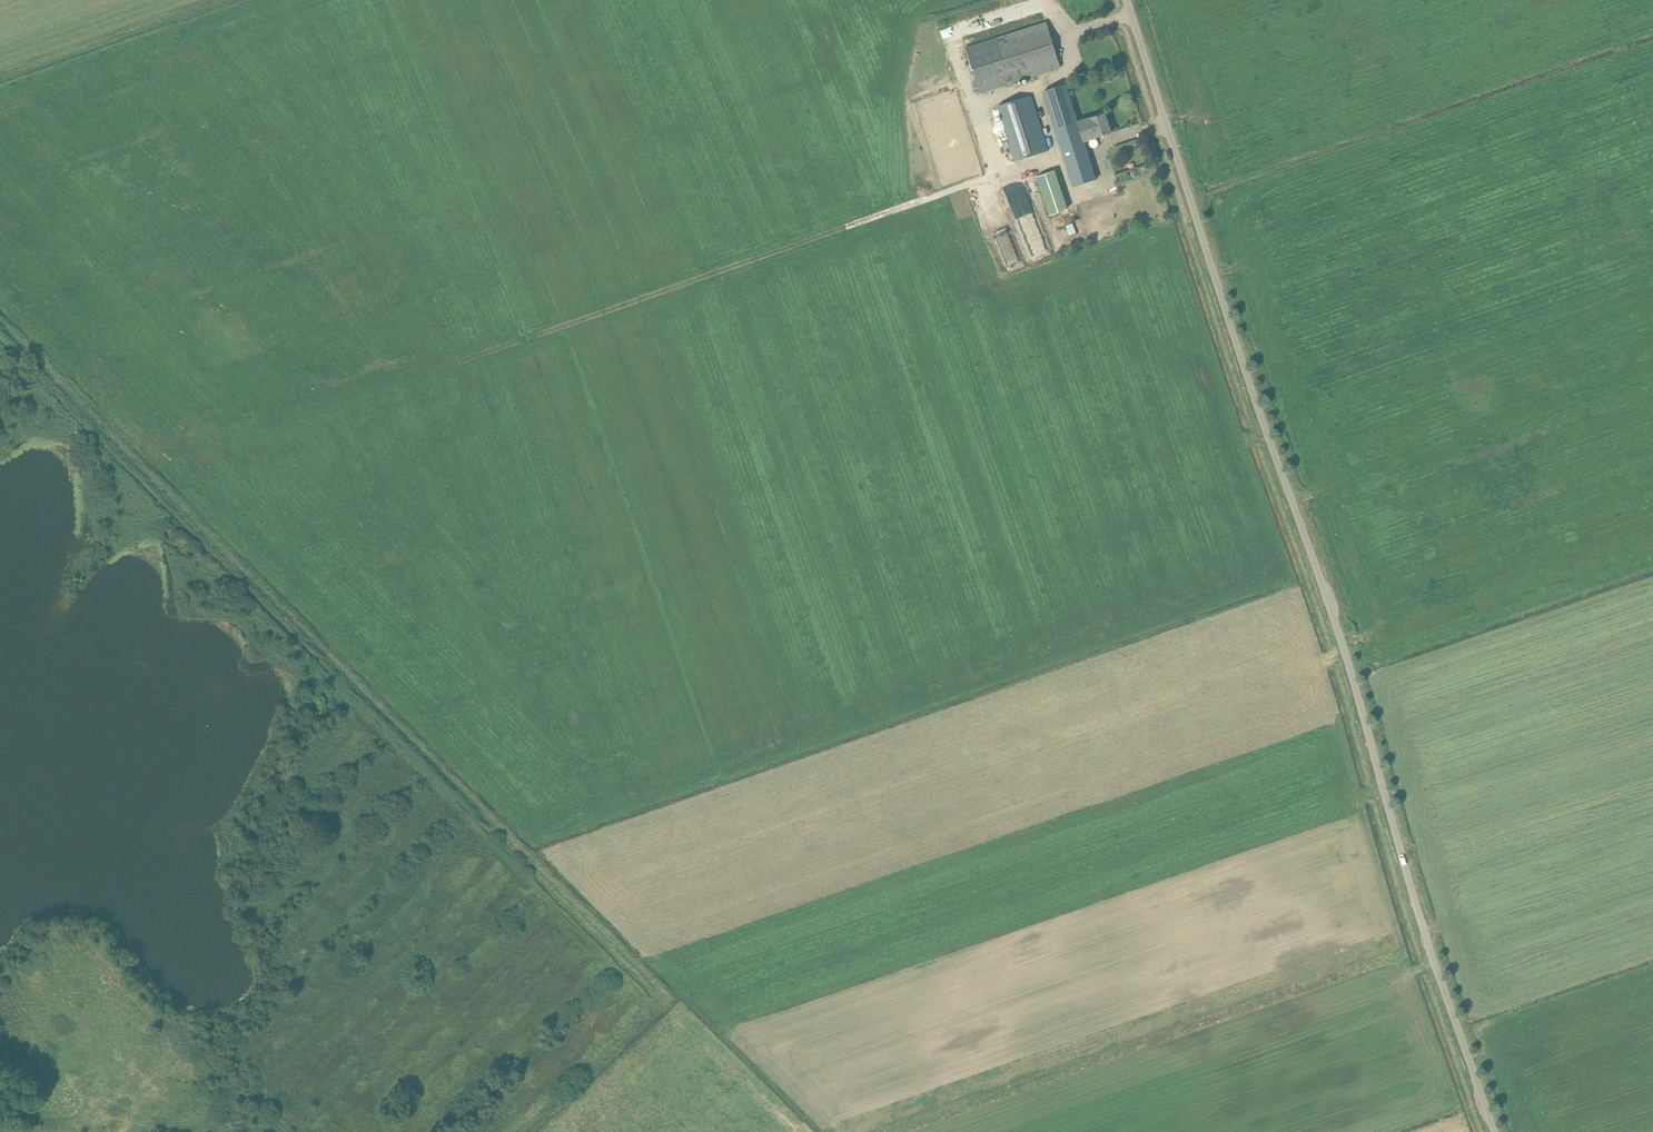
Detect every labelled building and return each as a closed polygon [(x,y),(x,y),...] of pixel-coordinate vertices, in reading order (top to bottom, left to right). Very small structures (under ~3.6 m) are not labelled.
[(981,93),(1050,71),(1061,68),(1046,22),(966,47),(981,93)] [(1096,180),(1084,141),(1081,131),(1088,129),(1086,120),(1078,123),(1066,84),(1044,92),(1074,187),(1096,180)] [(1030,97),(998,108),(1016,163),(1049,152),(1030,97)] [(1111,133),(1105,114),(1086,120),(1088,129),(1081,131),(1084,141),(1111,133)] [(1055,171),(1036,177),(1049,216),(1068,209),(1055,171)] [(1075,223),(1067,226),(1071,235),(1078,232),(1075,223)]
